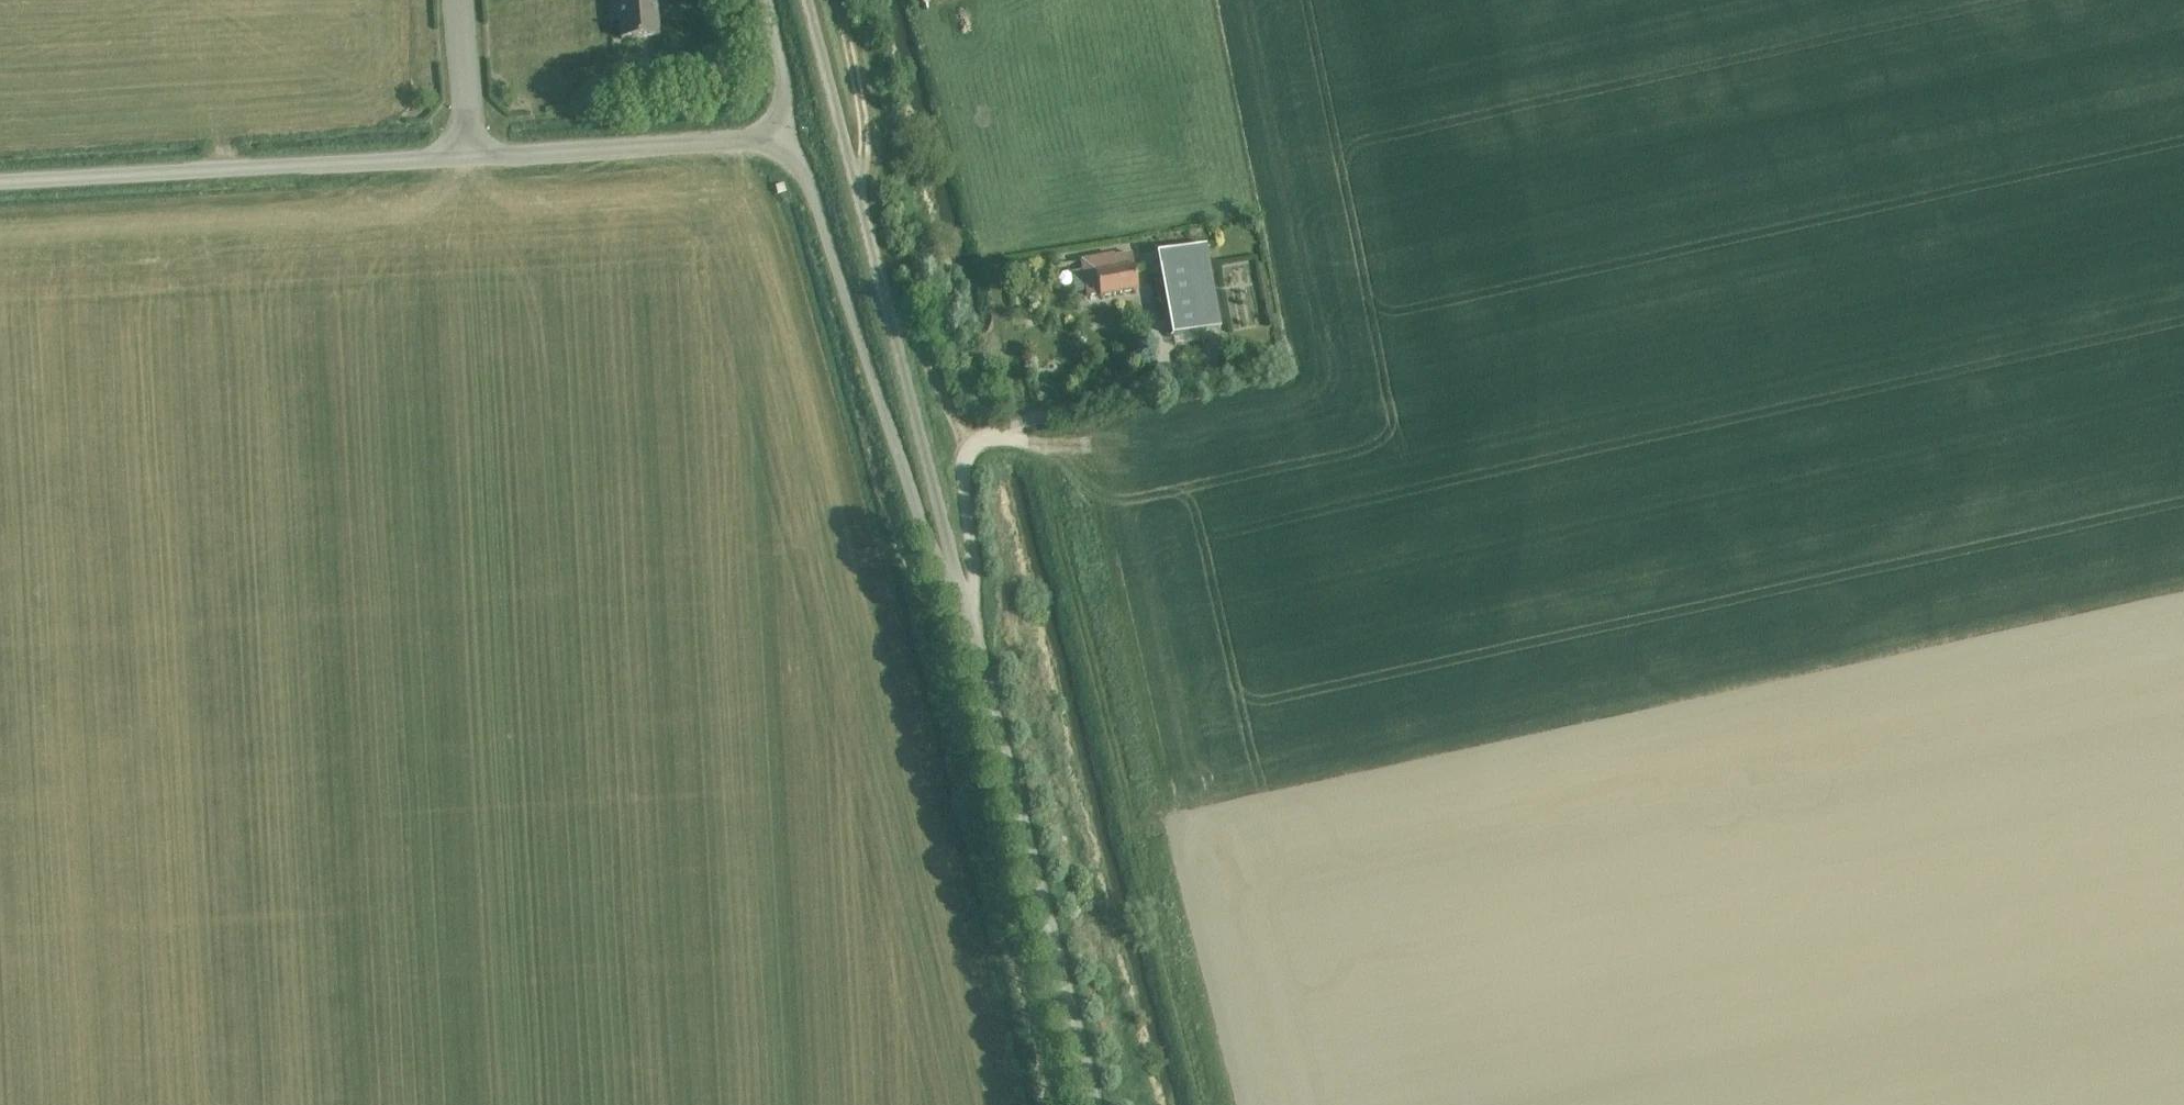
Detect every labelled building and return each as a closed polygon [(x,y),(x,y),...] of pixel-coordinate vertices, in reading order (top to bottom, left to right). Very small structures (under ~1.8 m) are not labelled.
[(614,10),(620,9),(622,39),(659,37),(656,0),(613,0),(614,10)] [(1158,258),(1174,338),(1221,329),(1206,248),(1158,258)] [(1114,257),(1081,262),(1087,297),(1101,295),(1102,298),(1138,292),(1134,270),(1131,257),(1114,259),(1114,257)]
